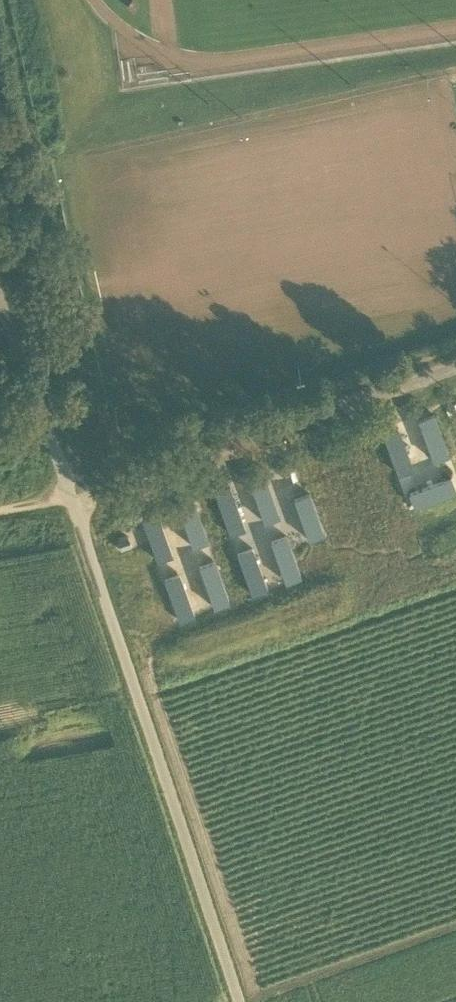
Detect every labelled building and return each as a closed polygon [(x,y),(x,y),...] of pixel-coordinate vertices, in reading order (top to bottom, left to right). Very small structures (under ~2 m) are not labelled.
[(433,413),(418,419),(434,460),(449,454),(433,413)] [(398,426),(383,432),(398,473),(413,468),(398,426)] [(292,477),(287,465),(278,469),(282,480),(292,477)] [(275,517),(259,475),(244,481),(259,523),(275,517)] [(409,492),(415,507),(455,491),(451,476),(409,492)] [(241,530),(226,488),(210,493),(225,535),(241,530)] [(320,535),(304,493),(289,499),(304,541),(320,535)] [(207,542),(192,500),(176,506),(191,548),(207,542)] [(173,554),(158,512),(143,518),(158,560),(173,554)] [(297,578),(281,536),(266,541),(281,583),(297,578)] [(128,547),(124,537),(113,541),(116,551),(128,547)] [(262,590),(247,548),(231,553),(247,595),(262,590)] [(228,602),(213,560),(198,566),(213,607),(228,602)] [(195,614),(180,572),(164,578),(179,620),(195,614)]
